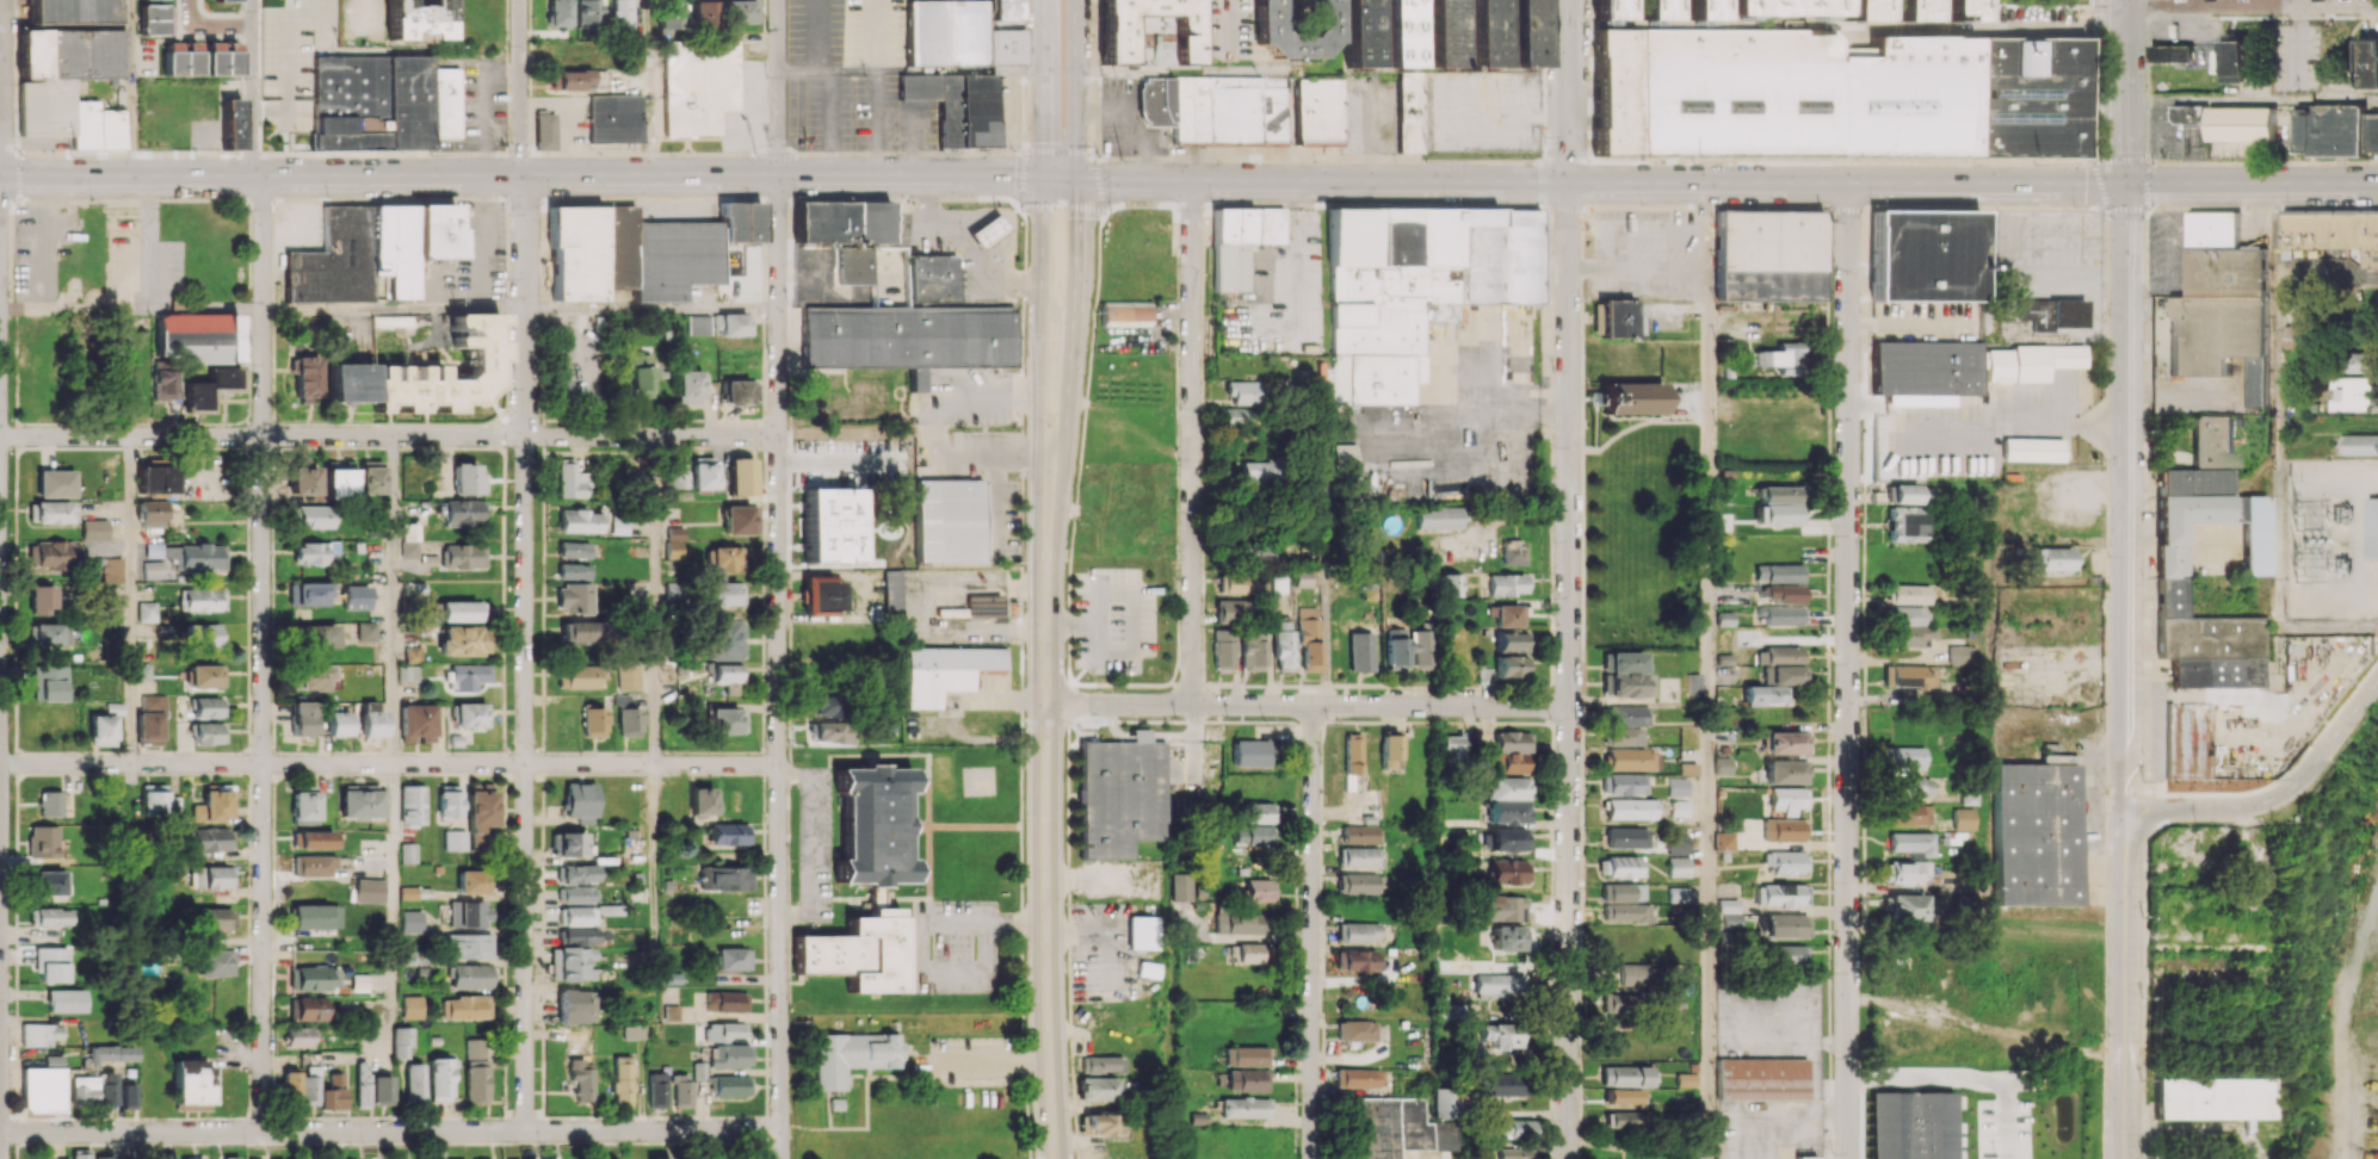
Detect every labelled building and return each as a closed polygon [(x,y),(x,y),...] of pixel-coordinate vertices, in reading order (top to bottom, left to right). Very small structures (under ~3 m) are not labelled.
[(114,22),(114,0),(29,0),(30,24),(114,22)] [(427,5),(407,6),(407,0),(386,0),(387,40),(447,39),(446,0),(427,0),(427,5)] [(548,26),(568,25),(568,0),(547,0),(548,26)] [(597,0),(577,0),(578,26),(599,25),(597,0)] [(611,34),(631,33),(630,0),(611,0),(611,34)] [(692,30),(715,29),(714,0),(692,0),(692,30)] [(723,23),(756,23),(756,0),(726,0),(723,0),(723,23)] [(905,64),(1019,64),(1019,30),(982,30),(982,0),(905,0),(905,64)] [(1013,19),(1013,0),(988,0),(988,20),(1013,19)] [(1101,63),(1129,63),(1128,16),(1173,16),(1173,63),(1196,63),(1196,0),(1101,0),(1101,63)] [(1314,27),(1314,0),(1335,0),(1335,39),(1317,57),(1273,57),(1255,42),(1254,0),(1277,0),(1277,27),(1285,37),(1307,37),(1314,27)] [(1345,68),(1375,68),(1374,0),(1345,0),(1345,68)] [(1386,68),(1416,68),(1415,0),(1386,0),(1386,68)] [(1429,68),(1459,67),(1458,0),(1429,0),(1429,68)] [(1471,68),(1501,68),(1501,0),(1471,0),(1471,68)] [(1511,68),(1540,68),(1540,0),(1511,0),(1511,68)] [(1622,20),(1622,0),(1593,0),(1593,20),(1622,20)] [(1639,19),(1668,19),(1668,0),(1639,0),(1639,19)] [(1715,0),(1686,0),(1686,19),(1715,19),(1715,0)] [(1725,16),(1833,17),(1833,0),(1725,0),(1725,16)] [(1877,20),(1877,0),(1842,0),(1842,20),(1877,20)] [(1927,0),(1892,0),(1892,20),(1927,20),(1927,0)] [(1972,21),(1973,0),(1939,0),(1939,21),(1972,21)] [(657,33),(679,34),(680,3),(657,2),(657,33)] [(139,34),(171,34),(171,5),(139,5),(139,34)] [(1129,63),(1128,16),(1173,16),(1173,63),(1129,63)] [(1594,154),(2084,159),(2086,38),(1871,37),(1871,55),(1836,55),(1836,31),(1595,29),(1594,154)] [(124,30),(19,30),(18,80),(19,80),(19,136),(72,136),(72,149),(123,149),(123,110),(97,110),(97,100),(73,100),(73,78),(110,78),(110,85),(123,85),(124,30)] [(2361,40),(2362,88),(2377,88),(2377,40),(2361,40)] [(736,41),(663,42),(664,136),(719,135),(718,110),(737,110),(736,41)] [(2248,41),(2226,41),(2226,82),(2248,82),(2248,41)] [(197,42),(163,43),(164,75),(198,75),(197,42)] [(237,42),(204,42),(204,75),(238,75),(237,42)] [(2191,45),(2151,45),(2151,61),(2192,61),(2191,45)] [(314,148),(427,148),(428,57),(315,56),(314,148)] [(459,68),(431,68),(431,137),(460,137),(459,68)] [(898,75),(898,100),(939,100),(939,147),(994,147),(994,75),(898,75)] [(1284,77),(1140,76),(1139,125),(1172,125),(1172,144),(1283,144),(1284,77)] [(1295,146),(1340,146),(1340,79),(1295,79),(1295,146)] [(589,95),(589,141),(641,140),(640,94),(589,95)] [(223,99),(241,99),(241,150),(222,150),(223,99)] [(2296,154),(2377,154),(2377,112),(2366,112),(2366,104),(2296,104),(2296,154)] [(2206,105),(2174,106),(2174,125),(2206,124),(2206,105)] [(2276,107),(2210,107),(2210,140),(2275,140),(2276,107)] [(535,150),(554,150),(554,111),(535,112),(535,150)] [(794,202),(794,242),(888,243),(888,203),(794,202)] [(758,203),(721,203),(721,242),(758,242),(758,203)] [(285,300),(372,300),(372,274),(387,274),(387,298),(414,298),(414,257),(454,257),(454,205),(323,205),(323,251),(285,251),(285,300)] [(718,222),(633,222),(633,206),(550,206),(550,301),(601,300),(601,289),(634,288),(634,302),(682,301),(682,284),(718,284),(718,222)] [(1282,208),(1212,208),(1212,292),(1246,292),(1246,243),(1282,243),(1282,208)] [(1539,209),(1328,208),(1326,404),(1408,404),(1408,383),(1419,383),(1420,323),(1455,324),(1455,304),(1538,304),(1539,209)] [(1716,300),(1820,301),(1821,211),(1716,210),(1716,300)] [(1979,210),(1873,210),(1872,300),(1978,302),(1979,210)] [(2191,212),(2189,296),(2170,296),(2169,376),(2230,377),(2230,358),(2248,358),(2248,405),(2266,405),(2267,248),(2236,248),(2236,213),(2191,212)] [(2284,247),(2364,247),(2364,267),(2377,267),(2377,212),(2284,212),(2284,247)] [(996,215),(1007,230),(977,250),(966,235),(996,215)] [(873,284),(872,247),(840,248),(840,284),(873,284)] [(909,255),(909,303),(956,303),(956,255),(909,255)] [(2085,299),(2016,300),(2016,320),(2033,320),(2033,330),(2085,329),(2085,299)] [(1600,336),(1635,336),(1634,300),(1599,300),(1600,336)] [(1150,326),(1150,301),(1101,301),(1101,326),(1150,326)] [(803,306),(803,367),(909,367),(909,391),(923,391),(923,366),(1012,366),(1012,306),(953,306),(953,303),(907,303),(907,306),(803,306)] [(236,313),(156,314),(157,356),(183,356),(183,363),(237,363),(236,313)] [(720,335),(751,335),(751,313),(720,314),(720,335)] [(500,314),(452,314),(452,347),(467,347),(467,379),(441,379),(441,365),(373,365),(373,363),(328,364),(328,402),(371,401),(371,412),(381,412),(381,404),(398,404),(398,412),(416,412),(416,402),(434,402),(434,413),(454,412),(453,399),(494,399),(493,361),(501,361),(500,342),(493,342),(493,325),(500,325),(500,314)] [(371,325),(392,326),(392,316),(372,316),(371,325)] [(687,334),(709,334),(709,316),(687,316),(687,334)] [(2285,326),(2285,350),(2308,349),(2307,325),(2285,326)] [(1873,341),(1872,393),(1978,396),(1979,342),(1873,341)] [(1777,350),(1753,351),(1754,366),(1776,366),(1776,375),(1800,374),(1799,342),(1776,342),(1777,350)] [(2084,345),(1985,347),(1986,382),(2010,381),(2010,382),(2045,381),(2045,367),(2084,366),(2084,345)] [(2377,371),(2377,357),(2377,352),(2350,352),(2349,370),(2377,371)] [(654,398),(653,367),(650,367),(649,354),(632,354),(633,398),(654,398)] [(318,357),(294,356),(293,397),(316,398),(318,357)] [(185,381),(185,410),(209,410),(209,392),(239,392),(239,367),(208,367),(208,381),(185,381)] [(173,400),(174,370),(153,369),(153,399),(173,400)] [(677,404),(702,404),(702,371),(678,370),(677,404)] [(2337,399),(2330,399),(2330,409),(2377,410),(2377,377),(2349,376),(2349,387),(2337,387),(2337,399)] [(723,381),(724,404),(756,403),(755,380),(723,381)] [(1254,381),(1225,381),(1225,404),(1255,403),(1254,381)] [(1602,383),(1602,414),(1662,413),(1662,382),(1602,383)] [(1220,424),(1246,423),(1246,407),(1220,408),(1220,424)] [(2157,470),(2157,535),(2157,658),(2170,658),(2170,688),(2260,688),(2260,618),(2185,618),(2185,535),(2185,522),(2228,522),(2228,521),(2241,521),(2241,576),(2262,576),(2262,496),(2232,496),(2232,415),(2192,415),(2192,470),(2157,470)] [(2340,454),(2377,455),(2377,436),(2341,435),(2340,454)] [(2062,439),(2002,438),(2001,459),(2062,461),(2062,439)] [(1353,444),(1329,444),(1329,467),(1353,466),(1353,444)] [(691,489),(714,489),(714,457),(691,458),(691,489)] [(728,458),(728,495),(752,496),(752,458),(728,458)] [(685,488),(684,459),(663,459),(664,489),(685,488)] [(589,487),(589,472),(575,472),(574,461),(558,461),(559,498),(584,497),(584,488),(589,487)] [(1238,487),(1272,488),(1273,462),(1238,461),(1238,487)] [(381,494),(381,462),(358,462),(358,494),(381,494)] [(453,494),(482,495),(483,475),(476,475),(476,464),(453,463),(453,494)] [(323,497),(352,497),(352,465),(323,465),(323,497)] [(317,467),(290,466),(289,495),(316,496),(317,467)] [(137,467),(138,493),(174,492),(173,467),(137,467)] [(37,497),(73,497),(73,470),(37,470),(37,497)] [(916,563),(981,564),(982,480),(916,480),(916,563)] [(1761,524),(1796,525),(1796,485),(1761,484),(1761,524)] [(1874,503),(1923,504),(1924,485),(1874,484),(1874,503)] [(857,562),(857,489),(840,489),(840,491),(804,491),(805,562),(821,562),(821,551),(843,551),(843,562),(857,562)] [(2368,497),(2377,498),(2377,558),(2368,558),(2368,497)] [(166,501),(138,501),(138,525),(166,524),(166,501)] [(483,501),(436,501),(436,516),(444,517),(443,523),(482,523),(483,501)] [(34,502),(33,523),(76,524),(77,503),(34,502)] [(296,528),(329,529),(330,505),(296,505),(296,528)] [(724,534),(759,534),(758,506),(724,506),(724,534)] [(1459,508),(1414,507),(1414,529),(1459,529),(1459,508)] [(1887,542),(1922,542),(1923,507),(1888,507),(1887,542)] [(558,532),(599,533),(599,511),(571,510),(571,513),(559,513),(558,532)] [(610,534),(627,535),(627,519),(611,518),(610,534)] [(107,538),(107,520),(81,520),(81,539),(107,538)] [(681,527),(666,527),(665,558),(680,558),(681,527)] [(1520,539),(1499,540),(1500,565),(1521,564),(1520,539)] [(29,567),(80,566),(79,541),(28,542),(29,567)] [(326,542),(293,541),(293,564),(326,565),(326,542)] [(558,557),(589,558),(589,542),(559,541),(558,557)] [(1233,541),(1232,563),(1268,564),(1269,543),(1233,541)] [(225,569),(224,543),(176,545),(160,546),(160,557),(174,557),(175,570),(225,569)] [(484,545),(445,544),(444,567),(483,568),(484,545)] [(710,570),(742,571),(743,547),(711,546),(710,570)] [(2069,571),(2069,547),(2028,547),(2028,571),(2069,571)] [(121,583),(121,558),(102,557),(101,582),(121,583)] [(143,561),(143,580),(163,579),(163,560),(143,561)] [(588,564),(558,564),(557,578),(588,579),(588,564)] [(1754,565),(1755,582),(1803,581),(1803,564),(1754,565)] [(884,574),(883,615),(900,615),(901,574),(884,574)] [(1219,593),(1255,594),(1255,575),(1219,574),(1219,593)] [(1456,574),(1434,574),(1434,596),(1456,597),(1456,574)] [(1522,595),(1522,574),(1486,574),(1486,595),(1522,595)] [(806,578),(807,615),(832,614),(832,611),(843,610),(842,582),(833,582),(833,577),(806,578)] [(329,583),(289,582),(288,605),(325,606),(325,596),(329,597),(329,583)] [(405,598),(425,598),(425,582),(405,582),(405,598)] [(742,582),(705,583),(706,606),(743,606),(742,582)] [(555,584),(556,613),(591,612),(591,583),(555,584)] [(1799,602),(1800,585),(1763,584),(1763,601),(1799,602)] [(1930,585),(1888,584),(1887,603),(1930,603),(1930,585)] [(30,613),(55,613),(55,585),(30,585),(30,613)] [(369,586),(343,586),(343,609),(369,609),(369,586)] [(224,588),(183,588),(183,611),(224,611),(224,588)] [(966,613),(1001,614),(1002,596),(967,595),(966,613)] [(1246,599),(1215,600),(1216,621),(1246,621),(1246,599)] [(138,621),(155,622),(156,602),(139,601),(138,621)] [(440,622),(482,622),(482,601),(440,601),(440,622)] [(1493,627),(1521,627),(1521,605),(1493,605),(1493,627)] [(1319,671),(1318,606),(1297,606),(1298,671),(1319,671)] [(1764,624),(1803,624),(1803,606),(1764,607),(1764,624)] [(1927,646),(1927,637),(1936,637),(1937,627),(1925,627),(1926,607),(1890,606),(1890,646),(1927,646)] [(707,660),(743,659),(742,620),(706,621),(707,660)] [(605,643),(605,621),(560,622),(560,643),(605,643)] [(1291,671),(1292,621),(1273,621),(1273,671),(1291,671)] [(376,622),(357,622),(357,641),(376,641),(376,622)] [(69,646),(69,624),(35,623),(34,645),(69,646)] [(221,650),(222,624),(186,624),(185,650),(221,650)] [(335,649),(335,625),(299,624),(299,648),(335,649)] [(484,626),(440,626),(440,655),(484,655),(484,626)] [(1213,629),(1213,670),(1234,670),(1233,629),(1213,629)] [(1404,629),(1383,629),(1383,668),(1404,668),(1404,629)] [(1410,669),(1430,669),(1429,630),(1408,630),(1410,669)] [(1527,632),(1495,631),(1494,651),(1526,652),(1527,632)] [(1265,632),(1241,632),(1241,670),(1264,670),(1265,632)] [(1348,671),(1371,671),(1371,632),(1348,632),(1348,671)] [(1949,665),(1973,664),(1972,645),(1948,646),(1949,665)] [(405,662),(420,663),(421,646),(405,646),(405,662)] [(970,690),(970,673),(1002,673),(1003,648),(905,647),(905,708),(938,709),(939,690),(970,690)] [(1806,685),(1806,667),(1801,667),(1802,648),(1758,647),(1758,663),(1764,664),(1763,685),(1744,685),(1744,703),(1787,704),(1787,685),(1806,685)] [(1641,652),(1607,653),(1607,698),(1646,697),(1646,664),(1641,664),(1641,652)] [(1526,656),(1495,656),(1494,677),(1526,678),(1526,656)] [(135,680),(150,680),(150,664),(135,663),(135,680)] [(742,682),(743,664),(712,663),(712,684),(724,684),(724,694),(737,695),(737,682),(742,682)] [(224,664),(188,665),(188,687),(224,687),(224,664)] [(475,690),(475,682),(489,682),(489,664),(449,665),(450,691),(475,690)] [(639,689),(638,664),(617,664),(617,690),(639,689)] [(325,690),(325,680),(331,680),(331,666),(299,665),(299,690),(325,690)] [(1890,688),(1935,688),(1935,666),(1890,665),(1890,688)] [(65,666),(33,666),(33,700),(65,701),(65,666)] [(418,666),(398,666),(398,681),(418,680),(418,666)] [(600,688),(600,666),(558,666),(558,688),(600,688)] [(1700,674),(1686,674),(1686,706),(1700,706),(1700,674)] [(833,719),(834,693),(812,693),(811,709),(805,709),(805,718),(833,719)] [(160,744),(161,711),(165,711),(166,695),(138,695),(138,744),(160,744)] [(192,697),(193,718),(224,717),(223,697),(192,697)] [(291,734),(314,735),(314,701),(292,701),(291,734)] [(361,737),(384,737),(385,711),(376,711),(376,702),(361,701),(361,737)] [(2210,702),(2166,702),(2166,777),(2210,777),(2210,702)] [(487,704),(454,703),(454,726),(486,727),(487,704)] [(434,705),(401,704),(400,742),(417,742),(433,743),(434,705)] [(1646,705),(1607,706),(1607,726),(1646,726),(1646,705)] [(604,707),(582,708),(583,737),(605,736),(604,707)] [(640,734),(640,708),(619,707),(618,733),(640,734)] [(744,708),(709,708),(709,734),(744,734),(744,708)] [(327,736),(349,736),(350,712),(327,712),(327,736)] [(90,745),(114,745),(114,715),(90,715),(90,745)] [(850,742),(849,721),(811,723),(812,744),(850,742)] [(193,744),(224,744),(223,723),(193,724),(193,744)] [(1641,728),(1608,727),(1607,745),(1641,747),(1641,728)] [(1163,742),(1147,742),(1147,729),(1129,729),(1129,742),(1081,742),(1080,858),(1130,858),(1130,840),(1163,840),(1163,742)] [(1494,731),(1494,753),(1491,753),(1490,772),(1529,773),(1530,753),(1529,753),(1530,732),(1494,731)] [(1807,754),(1808,732),(1760,732),(1760,753),(1807,754)] [(1360,774),(1360,734),(1343,734),(1343,774),(1360,774)] [(1379,769),(1398,769),(1398,735),(1380,734),(1379,769)] [(1440,764),(1462,764),(1463,736),(1441,735),(1440,764)] [(1233,739),(1233,767),(1268,767),(1268,740),(1233,739)] [(1924,746),(1883,747),(1883,766),(1912,765),(1912,770),(1924,770),(1924,746)] [(1606,750),(1607,771),(1651,770),(1651,748),(1606,750)] [(2076,755),(2042,755),(2042,763),(2076,763),(2076,755)] [(1730,757),(1714,757),(1714,774),(1730,774),(1730,757)] [(1765,783),(1807,784),(1808,760),(1765,760),(1765,783)] [(2077,763),(1994,764),(1994,906),(2078,906),(2077,763)] [(835,767),(835,794),(841,794),(842,859),(836,859),(836,883),(869,883),(869,908),(881,908),(881,883),(910,883),(910,859),(904,859),(904,792),(910,792),(910,768),(883,768),(883,767),(835,767)] [(1644,795),(1645,774),(1606,774),(1606,794),(1644,795)] [(1930,796),(1930,776),(1889,777),(1889,797),(1930,796)] [(1524,778),(1483,777),(1483,800),(1488,800),(1487,823),(1528,824),(1528,801),(1524,800),(1524,778)] [(1688,796),(1688,778),(1668,777),(1668,796),(1688,796)] [(493,826),(494,783),(468,783),(467,847),(480,847),(480,826),(493,826)] [(565,817),(578,817),(578,824),(594,824),(594,783),(565,783),(565,817)] [(141,816),(165,816),(166,784),(141,784),(141,816)] [(230,821),(230,785),(213,785),(213,789),(202,789),(202,804),(191,804),(191,820),(230,821)] [(340,818),(380,817),(379,790),(363,790),(363,785),(340,785),(340,818)] [(401,825),(424,824),(424,785),(400,785),(401,825)] [(437,818),(459,818),(459,786),(437,785),(437,818)] [(1793,816),(1793,807),(1805,807),(1806,788),(1770,787),(1769,810),(1781,810),(1781,816),(1793,816)] [(713,816),(713,789),(690,788),(690,816),(713,816)] [(61,816),(62,791),(39,791),(39,816),(61,816)] [(1670,816),(1687,816),(1688,800),(1671,800),(1670,816)] [(1244,823),(1274,823),(1273,802),(1244,803),(1244,823)] [(1889,825),(1931,824),(1930,804),(1889,805),(1889,825)] [(1974,807),(1953,808),(1953,830),(1974,829),(1974,807)] [(1771,840),(1805,841),(1805,819),(1772,819),(1771,840)] [(709,845),(748,844),(748,823),(708,824),(709,845)] [(1379,843),(1379,825),(1342,825),(1342,844),(1379,843)] [(57,826),(28,826),(29,858),(57,857),(57,826)] [(1233,845),(1272,846),(1272,826),(1243,826),(1243,830),(1233,830),(1233,845)] [(1646,848),(1646,828),(1606,827),(1606,848),(1646,848)] [(232,828),(192,828),(192,860),(202,860),(202,850),(231,850),(232,828)] [(1488,828),(1488,851),(1526,852),(1527,828),(1488,828)] [(333,848),(332,831),(296,832),(296,849),(333,848)] [(444,851),(465,851),(465,831),(444,831),(444,851)] [(584,857),(585,833),(554,832),(554,856),(584,857)] [(1733,851),(1733,832),(1715,832),(1715,851),(1733,851)] [(1933,832),(1889,832),(1889,852),(1909,852),(1909,857),(1933,857),(1933,832)] [(1689,854),(1688,834),(1668,834),(1668,854),(1689,854)] [(416,863),(415,843),(400,843),(400,863),(416,863)] [(1380,848),(1341,847),(1340,867),(1380,868),(1380,848)] [(1763,865),(1771,865),(1771,874),(1806,875),(1806,853),(1763,852),(1763,865)] [(1606,878),(1640,877),(1639,855),(1606,856),(1606,878)] [(332,876),(332,856),(293,856),(293,876),(332,876)] [(1668,877),(1689,876),(1689,857),(1668,857),(1668,877)] [(1526,883),(1526,860),(1488,861),(1488,884),(1526,883)] [(1929,862),(1884,860),(1884,883),(1928,884),(1929,862)] [(595,864),(557,865),(558,883),(596,883),(595,864)] [(193,888),(233,889),(233,867),(191,866),(191,878),(193,878),(193,888)] [(700,889),(751,890),(751,867),(701,867),(700,889)] [(457,893),(486,894),(486,870),(458,870),(457,893)] [(33,895),(66,896),(66,871),(33,871),(33,895)] [(1191,900),(1191,871),(1171,871),(1172,901),(1191,900)] [(1337,874),(1337,894),(1381,893),(1380,873),(1337,874)] [(355,903),(382,903),(382,879),(356,879),(355,903)] [(1244,880),(1245,901),(1270,901),(1269,879),(1244,880)] [(1602,902),(1644,901),(1643,883),(1602,884),(1602,902)] [(1806,907),(1807,884),(1758,883),(1757,906),(1806,907)] [(431,899),(431,887),(399,886),(399,899),(431,899)] [(595,903),(596,887),(557,886),(557,902),(595,903)] [(1924,920),(1924,894),(1888,894),(1889,920),(1924,920)] [(1481,920),(1522,921),(1522,898),(1482,896),(1481,920)] [(1726,913),(1737,913),(1738,899),(1718,899),(1718,912),(1726,913)] [(450,927),(488,928),(489,901),(450,901),(450,927)] [(1650,920),(1650,905),(1603,904),(1603,920),(1650,920)] [(291,928),(339,928),(338,905),(290,905),(291,928)] [(34,927),(68,926),(67,907),(34,908),(34,927)] [(561,926),(595,925),(595,907),(561,907),(561,926)] [(196,909),(196,934),(217,934),(217,926),(230,927),(231,909),(196,909)] [(794,935),(794,973),(846,973),(846,992),(900,992),(900,909),(869,909),(869,917),(847,917),(847,935),(794,935)] [(421,911),(400,911),(401,933),(422,933),(421,911)] [(1215,913),(1214,935),(1266,937),(1266,914),(1215,913)] [(1763,937),(1806,938),(1807,915),(1764,914),(1763,937)] [(1154,917),(1127,916),(1127,949),(1153,950),(1154,917)] [(1369,943),(1369,938),(1379,938),(1379,923),(1337,922),(1336,943),(1369,943)] [(1521,926),(1491,927),(1492,952),(1521,951),(1521,926)] [(595,929),(561,928),(561,944),(594,945),(595,929)] [(491,934),(444,933),(444,958),(490,959),(491,934)] [(1236,962),(1267,962),(1267,944),(1237,943),(1236,962)] [(1805,966),(1806,945),(1766,944),(1765,966),(1805,966)] [(39,982),(67,982),(67,947),(34,947),(34,972),(39,972),(39,982)] [(593,980),(593,968),(584,968),(584,960),(593,959),(592,947),(551,948),(552,981),(593,980)] [(716,969),(749,970),(750,949),(717,948),(716,969)] [(1335,951),(1336,972),(1379,970),(1378,949),(1335,951)] [(233,950),(198,950),(198,976),(234,976),(233,950)] [(1646,989),(1647,964),(1617,963),(1616,988),(1646,989)] [(452,988),(491,988),(491,964),(452,964),(452,988)] [(338,990),(338,968),(296,967),(296,990),(338,990)] [(352,974),(352,991),(368,991),(368,975),(352,974)] [(1474,997),(1516,998),(1516,975),(1475,975),(1474,997)] [(85,1012),(85,990),(48,989),(48,1012),(85,1012)] [(594,990),(558,990),(558,1023),(593,1024),(594,990)] [(746,1012),(746,992),(706,991),(706,1011),(746,1012)] [(1637,1011),(1636,993),(1603,995),(1604,1012),(1637,1011)] [(402,1019),(422,1019),(421,996),(401,996),(402,1019)] [(446,1019),(490,1019),(489,996),(446,996),(446,1019)] [(295,1021),(324,1020),(324,997),(294,998),(295,1021)] [(1375,1041),(1375,1021),(1336,1020),(1336,1041),(1375,1041)] [(728,1042),(728,1037),(745,1038),(745,1024),(705,1023),(704,1041),(728,1042)] [(1480,1040),(1491,1039),(1492,1049),(1521,1048),(1520,1023),(1479,1024),(1480,1040)] [(21,1045),(50,1045),(50,1039),(62,1039),(62,1024),(21,1024),(21,1045)] [(645,1039),(645,1025),(623,1025),(623,1039),(645,1039)] [(286,1046),(312,1046),(312,1027),(286,1027),(286,1046)] [(411,1027),(393,1027),(392,1058),(411,1058),(411,1027)] [(815,1090),(845,1090),(845,1068),(899,1067),(898,1033),(814,1034),(815,1090)] [(466,1104),(486,1103),(484,1038),(464,1039),(466,1104)] [(136,1061),(136,1047),(91,1045),(90,1067),(98,1068),(99,1060),(136,1061)] [(708,1067),(750,1067),(750,1045),(708,1045),(708,1067)] [(1267,1047),(1224,1046),(1224,1066),(1267,1066),(1267,1047)] [(631,1057),(614,1056),(612,1106),(630,1107),(631,1057)] [(1123,1057),(1080,1057),(1080,1072),(1123,1071),(1123,1057)] [(429,1101),(451,1101),(450,1058),(428,1058),(429,1101)] [(1806,1060),(1717,1058),(1716,1099),(1806,1100),(1806,1060)] [(173,1061),(175,1111),(209,1110),(207,1059),(173,1061)] [(356,1107),(369,1107),(369,1062),(357,1062),(356,1107)] [(424,1101),(423,1064),(405,1064),(406,1102),(424,1101)] [(568,1065),(569,1084),(574,1084),(575,1102),(592,1101),(591,1064),(568,1065)] [(1602,1086),(1650,1086),(1650,1066),(1603,1065),(1602,1086)] [(317,1066),(304,1066),(304,1076),(300,1076),(300,1105),(317,1105),(317,1066)] [(22,1109),(64,1109),(64,1068),(21,1068),(22,1109)] [(1267,1092),(1268,1070),(1226,1069),(1226,1091),(1267,1092)] [(1383,1069),(1335,1069),(1335,1087),(1383,1087),(1383,1069)] [(298,1071),(281,1072),(282,1101),(299,1101),(298,1071)] [(99,1108),(117,1108),(117,1073),(99,1072),(99,1108)] [(319,1110),(344,1109),(343,1072),(329,1073),(329,1089),(319,1090),(319,1110)] [(665,1072),(648,1073),(649,1107),(666,1107),(665,1072)] [(1484,1095),(1525,1096),(1526,1074),(1484,1073),(1484,1095)] [(1694,1073),(1675,1074),(1676,1087),(1694,1087),(1694,1073)] [(690,1106),(691,1075),(671,1074),(671,1106),(690,1106)] [(372,1076),(373,1105),(393,1105),(392,1076),(372,1076)] [(713,1096),(748,1097),(748,1076),(713,1076),(713,1096)] [(72,1077),(71,1104),(96,1105),(97,1077),(72,1077)] [(1116,1078),(1077,1077),(1077,1100),(1115,1101),(1116,1078)] [(2157,1120),(2272,1120),(2272,1078),(2157,1078),(2157,1120)] [(137,1084),(123,1084),(122,1109),(136,1109),(137,1084)] [(1434,1117),(1460,1118),(1461,1089),(1435,1088),(1434,1117)] [(1641,1089),(1607,1089),(1607,1106),(1642,1105),(1641,1089)] [(1954,1092),(1909,1092),(1871,1092),(1870,1158),(1953,1158),(1954,1092)] [(1352,1097),(1351,1158),(1399,1158),(1399,1149),(1458,1150),(1458,1123),(1425,1122),(1425,1098),(1352,1097)] [(1221,1118),(1268,1117),(1268,1098),(1220,1098),(1221,1118)] [(1605,1113),(1605,1131),(1646,1130),(1645,1112),(1605,1113)] [(1080,1113),(1079,1134),(1119,1136),(1120,1115),(1080,1113)] [(1508,1139),(1536,1138),(1535,1120),(1500,1120),(1500,1129),(1508,1129),(1508,1139)] [(1498,1158),(1533,1158),(1534,1148),(1498,1148),(1498,1158)]
